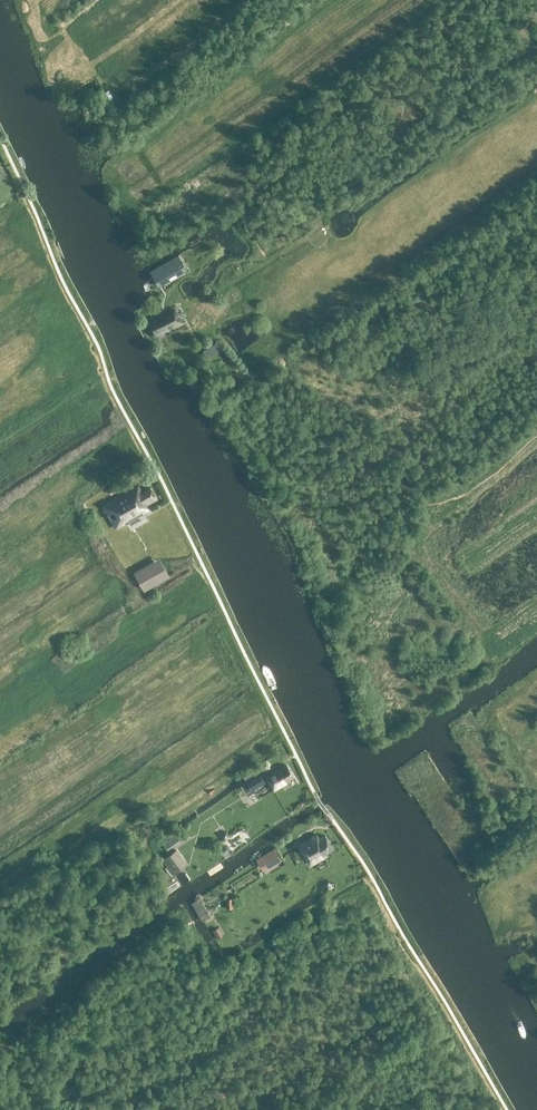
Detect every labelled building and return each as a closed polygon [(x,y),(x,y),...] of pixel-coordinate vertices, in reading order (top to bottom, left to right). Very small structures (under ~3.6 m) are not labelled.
[(150,272),(158,285),(186,269),(178,256),(150,272)] [(160,320),(149,326),(155,337),(177,325),(169,310),(158,316),(160,320)] [(111,494),(119,490),(116,484),(108,489),(111,494)] [(142,493),(138,486),(103,506),(116,528),(149,509),(146,505),(157,499),(151,488),(142,493)] [(279,769),(265,777),(273,791),(286,783),(286,782),(294,777),(287,766),(279,770),(279,769)] [(244,779),(246,783),(242,785),(247,793),(251,791),(252,792),(266,783),(258,771),(244,779)] [(317,833),(297,844),(310,866),(325,858),(323,855),(334,848),(325,834),(320,838),(317,833)] [(274,848),(266,853),(261,856),(268,868),(282,860),(274,848)] [(167,856),(164,858),(175,872),(180,869),(185,866),(175,850),(167,856)]
